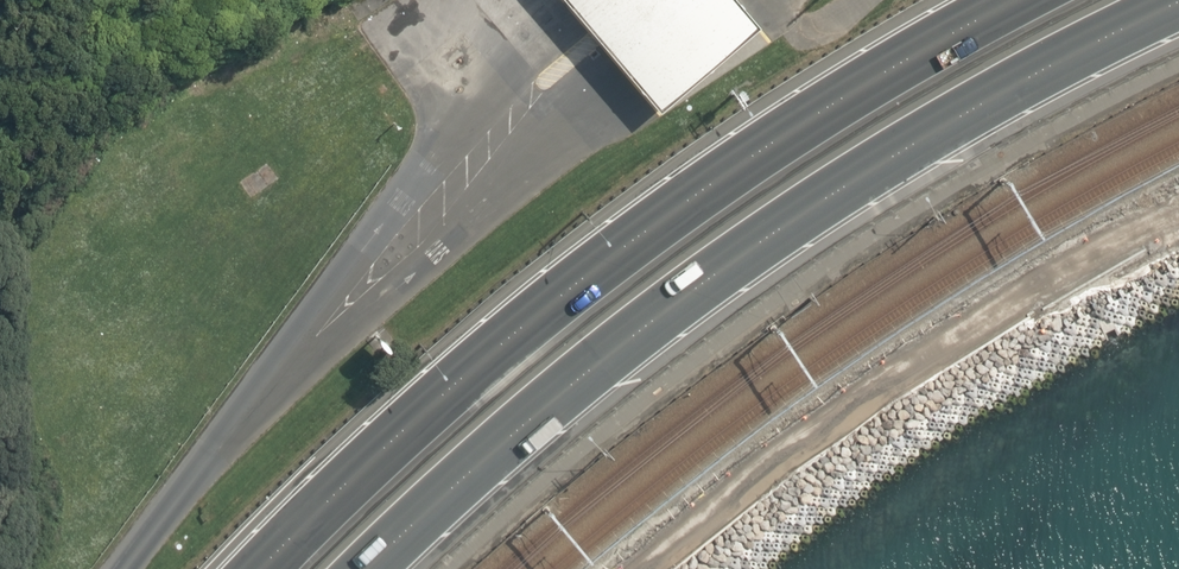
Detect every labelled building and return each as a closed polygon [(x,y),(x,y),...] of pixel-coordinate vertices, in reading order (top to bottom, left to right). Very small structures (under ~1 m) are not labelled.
[(660,112),(759,29),(734,0),(565,0),(660,112)]
